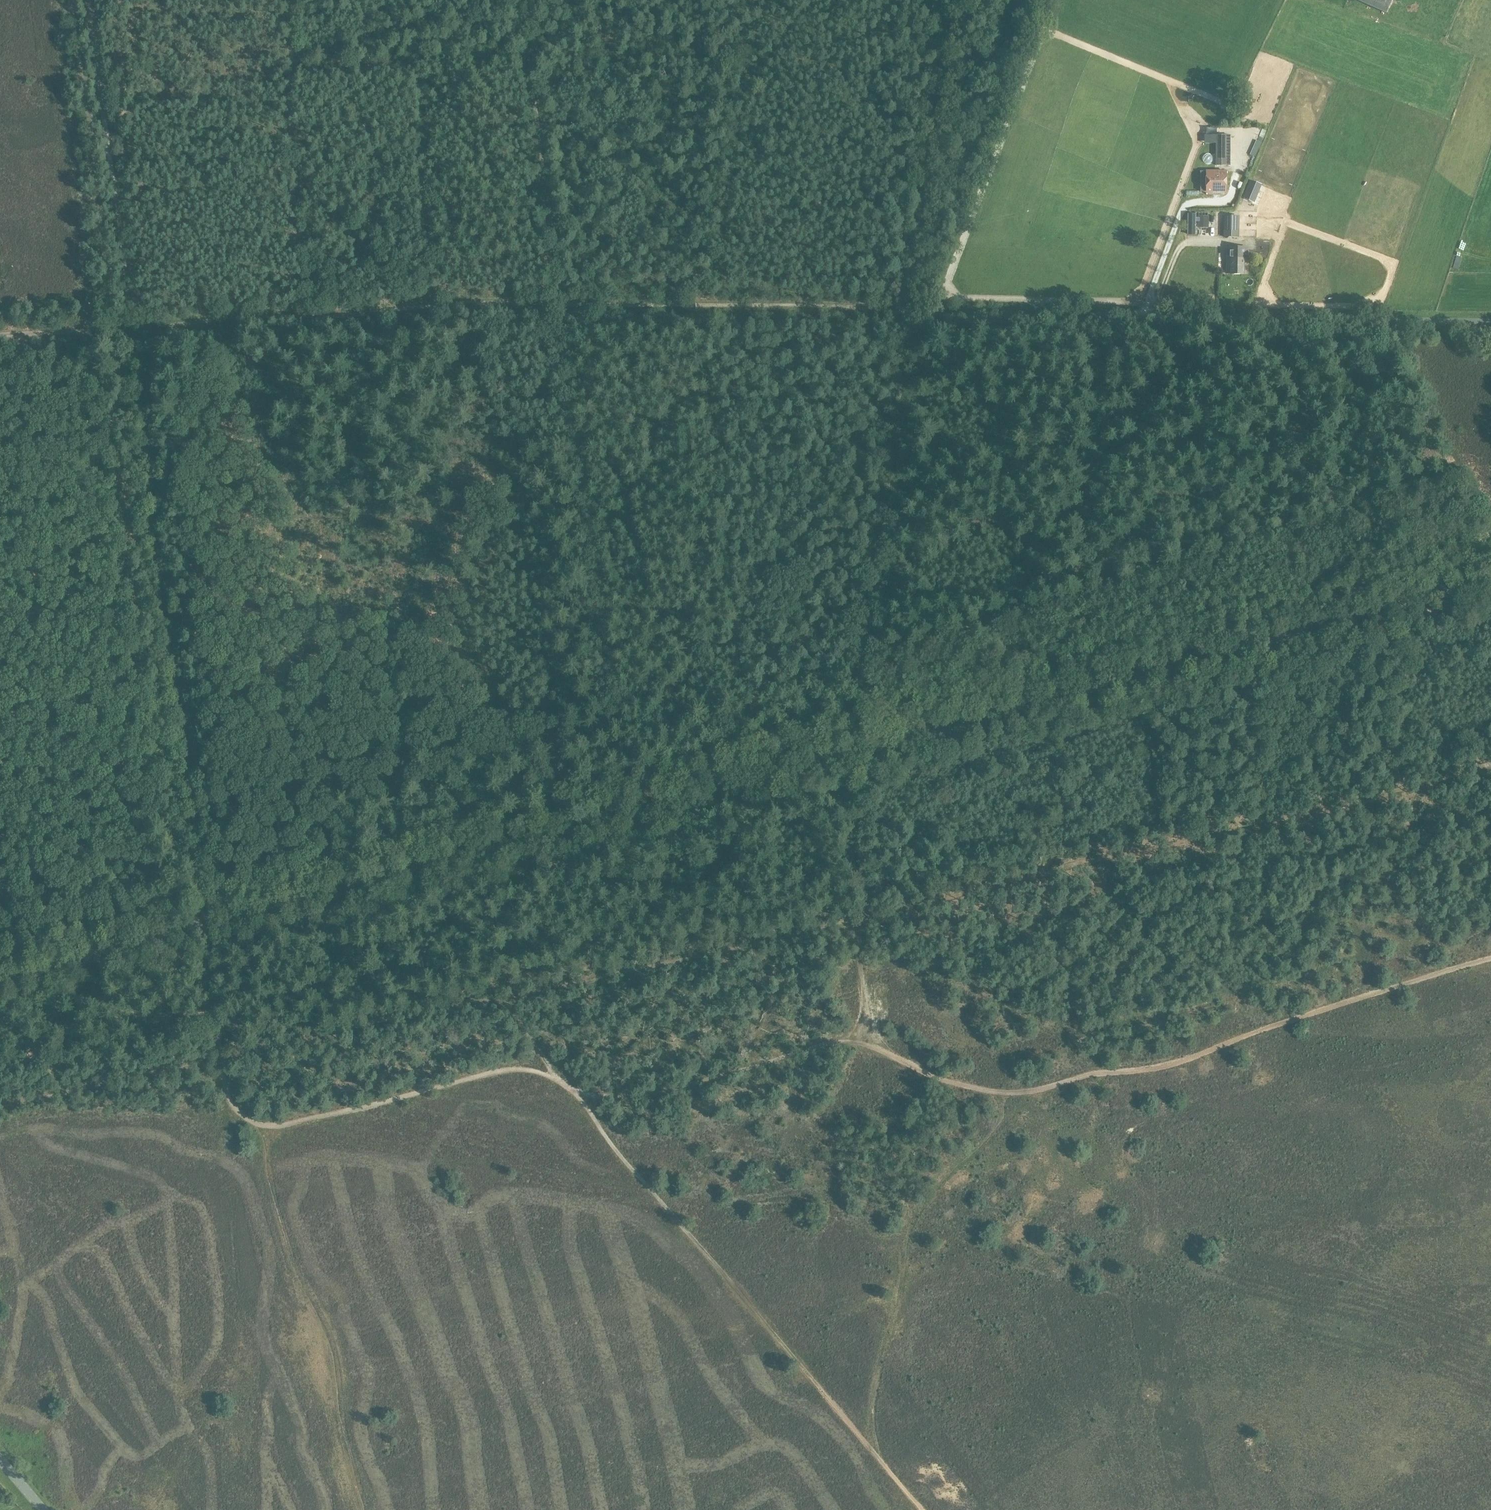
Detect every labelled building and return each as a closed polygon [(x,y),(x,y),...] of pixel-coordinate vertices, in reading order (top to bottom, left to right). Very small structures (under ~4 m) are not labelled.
[(1386,14),(1392,0),(1355,0),(1386,14)] [(1226,165),(1226,135),(1216,135),(1216,165),(1226,165)] [(1206,171),(1206,188),(1206,193),(1226,193),(1226,171),(1206,171)] [(1254,203),(1262,185),(1251,181),(1248,188),(1252,190),(1247,201),(1254,203)] [(1200,227),(1209,228),(1209,217),(1200,216),(1200,227)] [(1224,237),(1239,237),(1240,217),(1225,216),(1224,237)] [(1264,234),(1244,234),(1244,244),(1264,245),(1264,234)] [(1228,261),(1228,273),(1232,273),(1231,274),(1244,274),(1244,260),(1248,260),(1248,248),(1239,248),(1231,247),(1230,259),(1228,261)]
